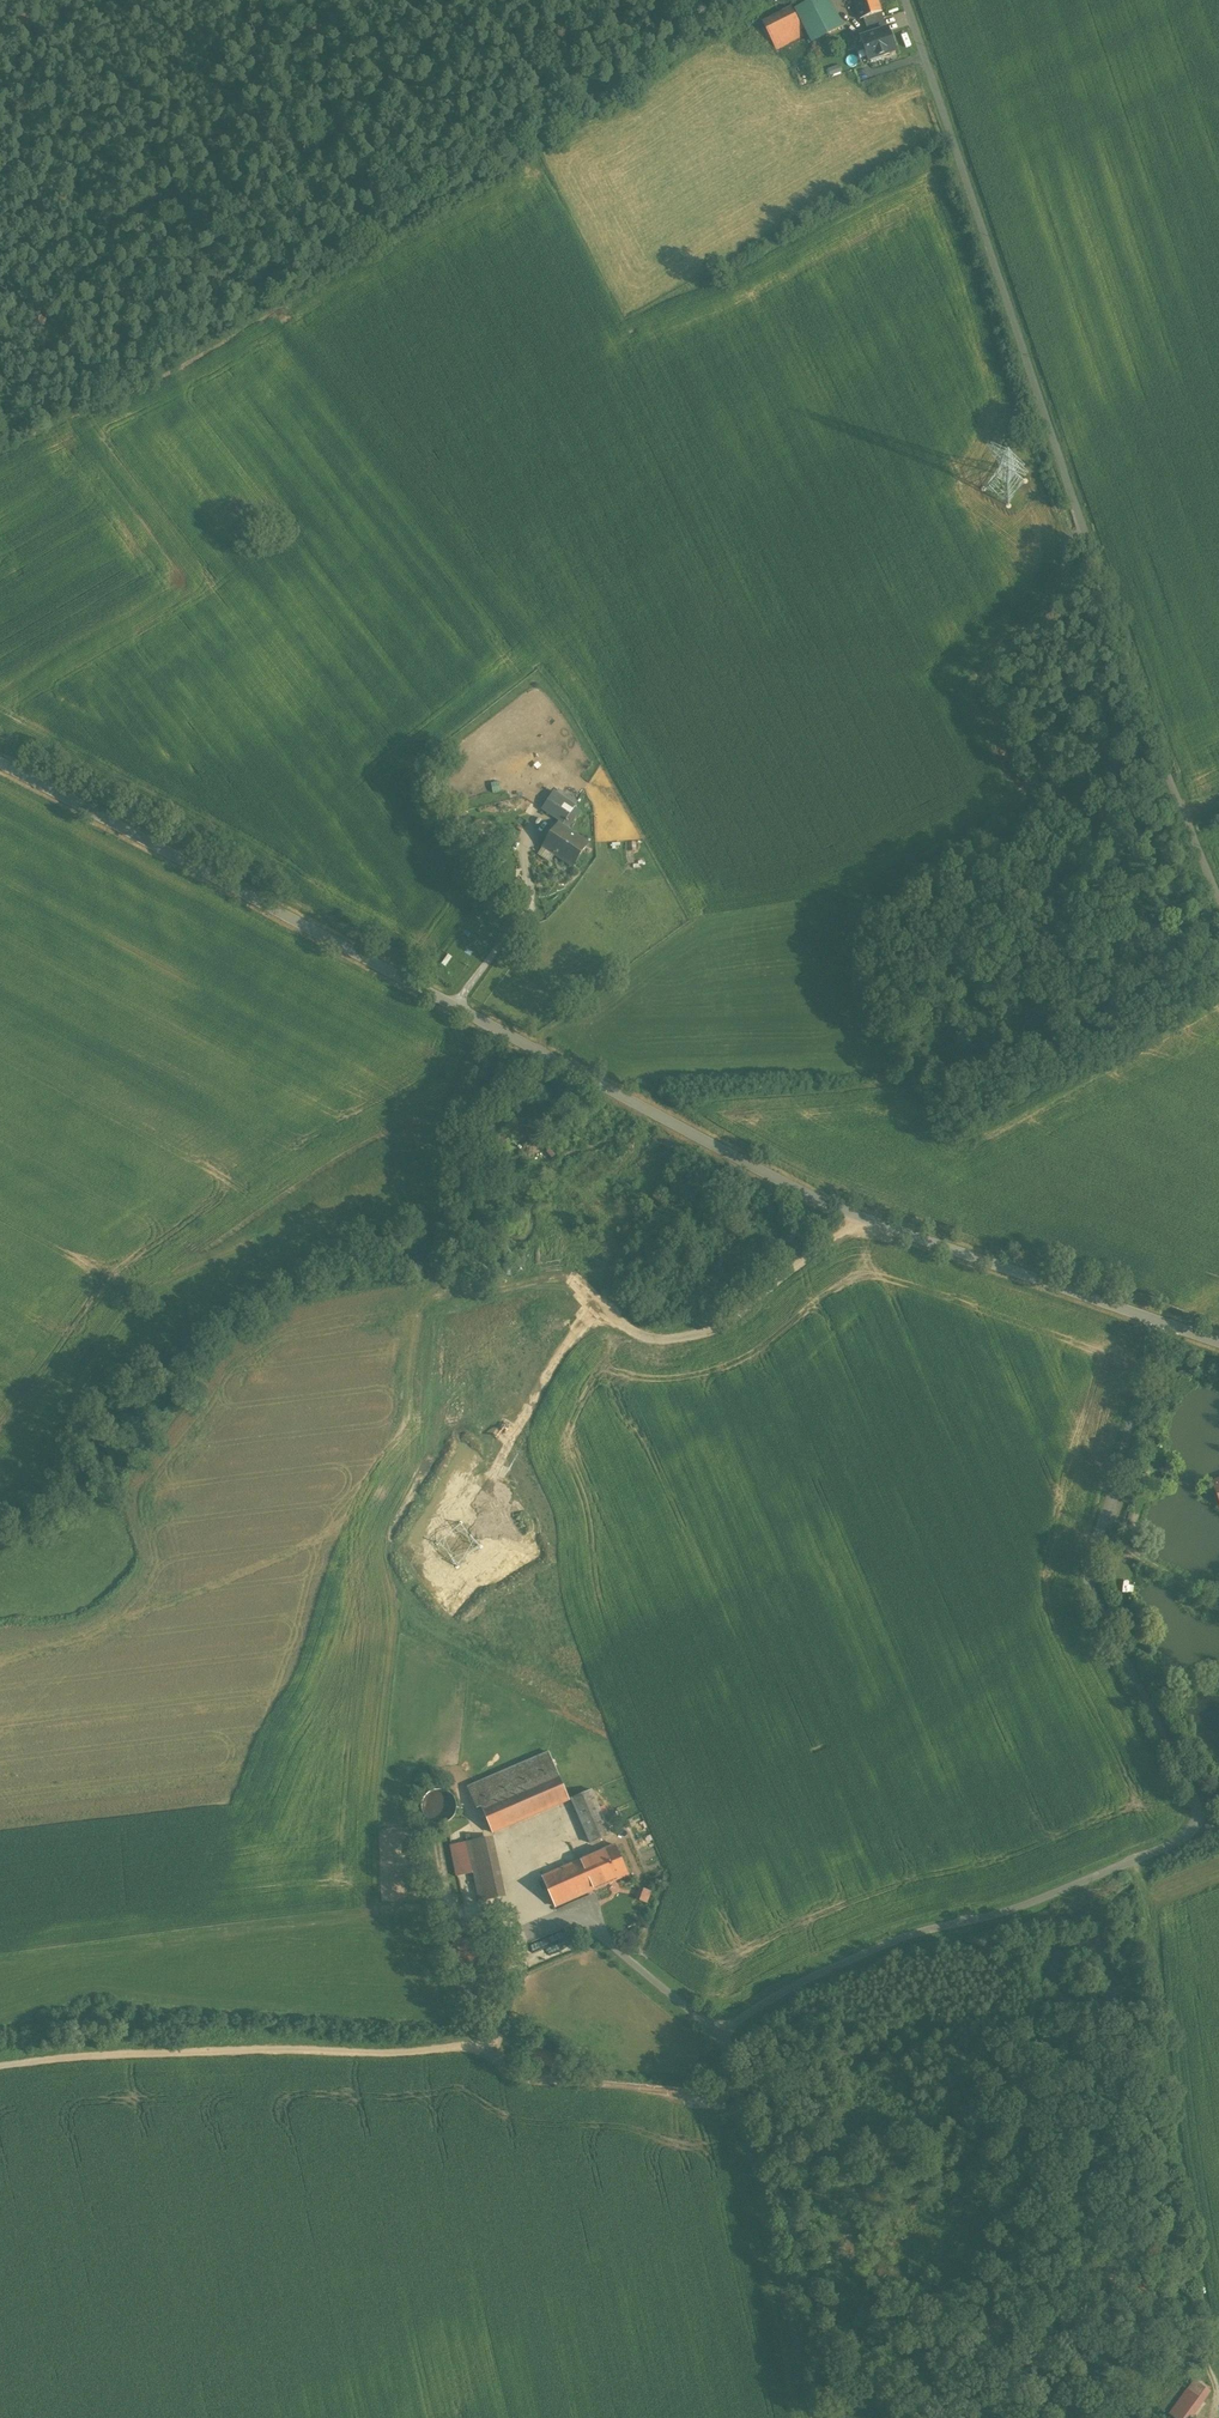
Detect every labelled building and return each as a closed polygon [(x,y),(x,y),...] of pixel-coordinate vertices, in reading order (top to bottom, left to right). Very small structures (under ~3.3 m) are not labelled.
[(795,10),(808,35),(812,42),(842,27),(828,0),(814,0),(795,10)] [(860,20),(865,18),(871,35),(887,29),(881,12),(877,0),(853,0),(860,20)] [(763,22),(767,30),(795,15),(791,8),(763,22)] [(767,30),(772,40),(791,31),(801,26),(795,15),(767,30)] [(871,35),(861,38),(869,61),(895,52),(887,29),(871,35)] [(791,31),(772,40),(775,47),(794,38),(791,31)] [(501,781),(493,782),(494,791),(502,790),(501,781)] [(560,821),(558,824),(568,830),(576,817),(570,813),(575,805),(553,791),(542,809),(560,821)] [(568,830),(558,824),(543,847),(573,867),(588,843),(568,830)] [(550,1149),(543,1155),(549,1162),(556,1155),(550,1149)] [(549,1752),(467,1788),(477,1809),(481,1807),(493,1833),(569,1799),(549,1752)] [(444,1784),(438,1783),(433,1785),(428,1789),(425,1794),(424,1800),(425,1807),(428,1812),(433,1815),(436,1817),(442,1817),(448,1816),(450,1814),(455,1810),(457,1804),(458,1798),(456,1792),(454,1789),(449,1786),(444,1784)] [(593,1786),(571,1795),(590,1840),(612,1831),(593,1786)] [(493,1837),(466,1842),(478,1901),(506,1896),(493,1837)] [(615,1845),(542,1877),(555,1907),(628,1875),(615,1845)] [(637,1899),(649,1902),(653,1889),(641,1886),(637,1899)] [(572,1925),(565,1928),(568,1936),(575,1933),(572,1925)] [(541,1962),(574,1949),(569,1937),(536,1950),(541,1962)] [(513,1956),(498,1950),(491,1968),(507,1974),(513,1956)] [(1196,2379),(1188,2390),(1200,2399),(1208,2388),(1196,2379)] [(1168,2417),(1200,2417),(1209,2406),(1200,2399),(1188,2390),(1168,2417)]
